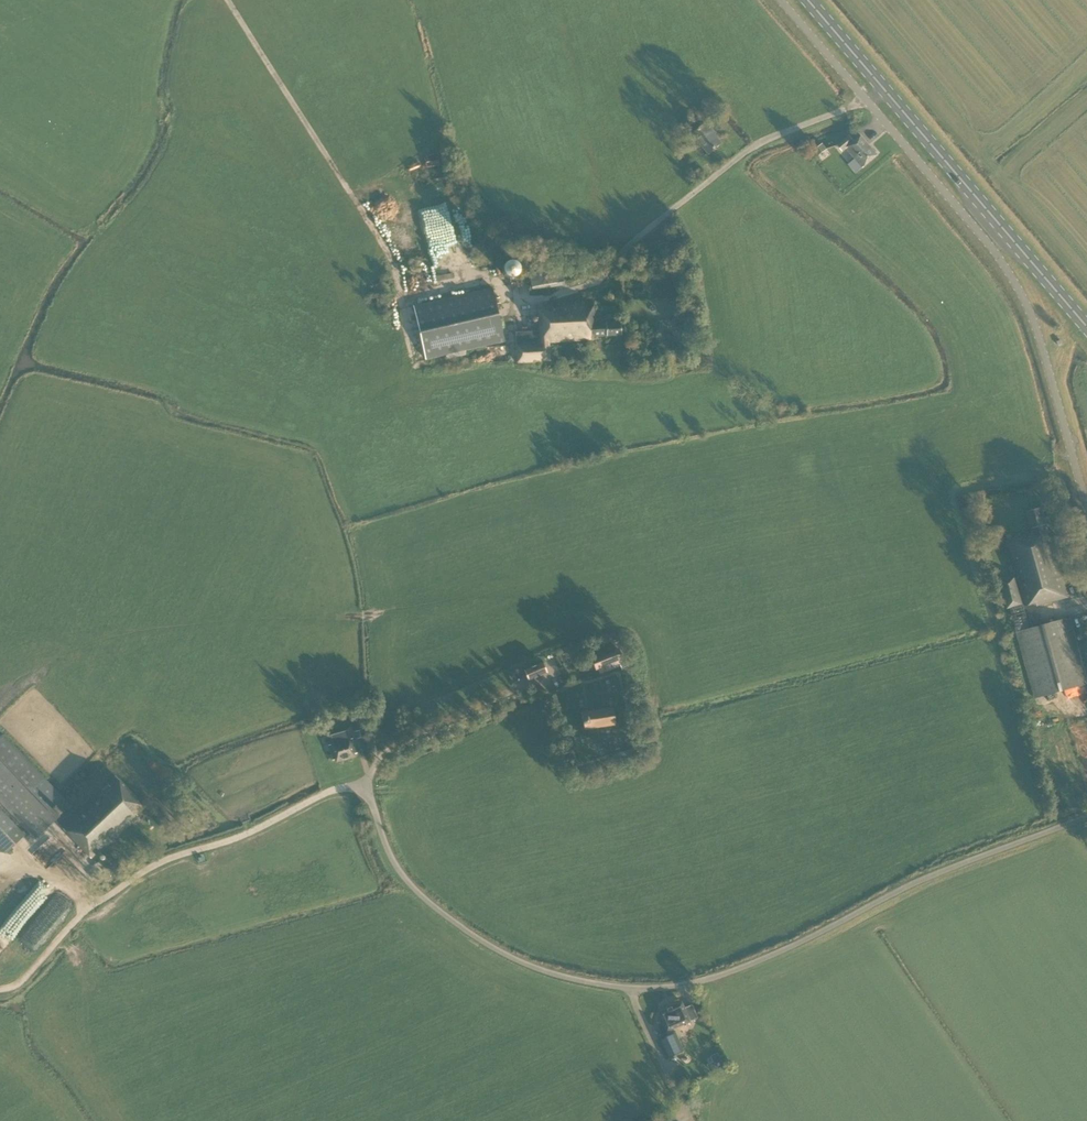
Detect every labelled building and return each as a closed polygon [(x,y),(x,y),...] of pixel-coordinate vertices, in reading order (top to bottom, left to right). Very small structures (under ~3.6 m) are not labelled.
[(693,134),(709,154),(722,143),(711,130),(712,129),(707,123),(693,134)] [(846,149),(863,168),(878,155),(861,136),(854,142),(849,135),(837,145),(842,152),(846,149)] [(818,156),(827,149),(823,144),(814,150),(818,156)] [(396,163),(398,167),(410,164),(409,159),(396,163)] [(844,193),(855,185),(848,176),(837,185),(844,193)] [(520,277),(521,273),(521,271),(520,269),(518,266),(517,265),(515,264),(513,263),(508,262),(506,263),(504,264),(501,266),(499,269),(499,272),(499,274),(499,277),(500,279),(502,282),(506,284),(510,285),(512,284),(514,283),(516,282),(518,281),(520,277)] [(474,268),(475,280),(484,279),(483,267),(474,268)] [(528,273),(532,291),(564,285),(560,268),(528,273)] [(413,306),(421,341),(425,360),(445,355),(447,360),(466,355),(465,351),(504,341),(492,288),(413,306)] [(515,332),(516,363),(548,361),(548,342),(592,339),(592,337),(621,336),(620,323),(609,324),(609,319),(595,320),(594,302),(583,303),(583,302),(539,305),(539,316),(537,316),(538,331),(515,332)] [(1051,603),(1068,598),(1052,538),(1049,539),(1046,526),(1042,508),(1027,512),(1033,534),(1007,541),(1020,590),(1018,590),(1014,577),(999,581),(1006,609),(1009,608),(1015,628),(1014,628),(1034,698),(1051,694),(1086,684),(1086,679),(1069,618),(1051,623),(1032,628),(1026,607),(1036,604),(1037,606),(1051,603)] [(600,673),(619,666),(618,661),(622,660),(618,649),(614,651),(613,648),(604,651),(605,654),(592,659),(596,669),(598,669),(600,673)] [(524,667),(528,677),(545,670),(542,660),(524,667)] [(601,726),(614,724),(611,708),(598,710),(580,712),(581,718),(582,724),(583,729),(601,726)] [(366,726),(363,714),(356,717),(359,728),(366,726)] [(357,739),(365,737),(363,729),(355,731),(357,739)] [(330,735),(333,744),(328,745),(332,760),(335,759),(336,762),(355,757),(354,754),(357,753),(352,738),(350,739),(348,730),(330,735)] [(35,839),(55,821),(91,859),(145,808),(115,776),(107,784),(110,787),(103,793),(102,791),(78,814),(3,735),(0,737),(0,801),(35,839)] [(5,853),(24,835),(0,810),(0,848),(5,853)] [(109,867),(112,863),(108,858),(104,861),(109,867)] [(676,1018),(675,1019),(677,1024),(678,1024),(679,1026),(698,1018),(692,1005),(684,1008),(682,1003),(671,1007),(676,1018)] [(678,1024),(677,1024),(675,1019),(676,1018),(671,1007),(660,1012),(663,1020),(658,1023),(664,1037),(658,1040),(667,1059),(684,1051),(675,1032),(669,1035),(668,1031),(679,1026),(678,1024)]
